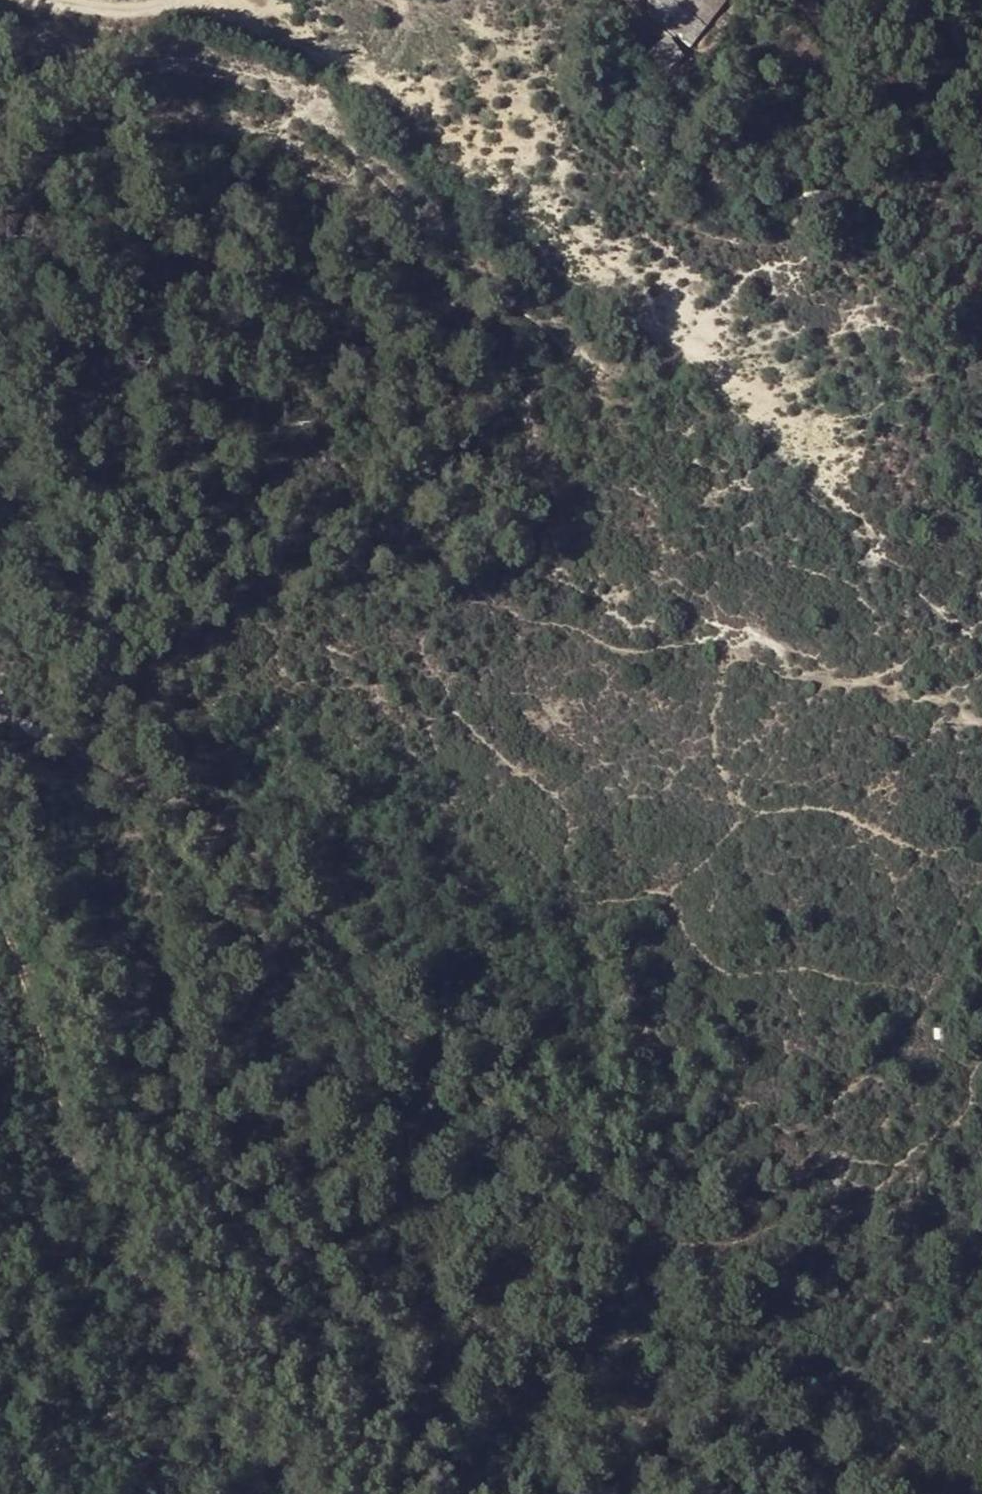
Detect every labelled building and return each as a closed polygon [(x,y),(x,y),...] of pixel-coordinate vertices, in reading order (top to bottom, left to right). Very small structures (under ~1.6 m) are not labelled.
[(651,11),(648,15),(688,46),(725,1),(724,0),(639,0),(651,11)] [(684,54),(669,35),(649,51),(665,69),(684,54)]
